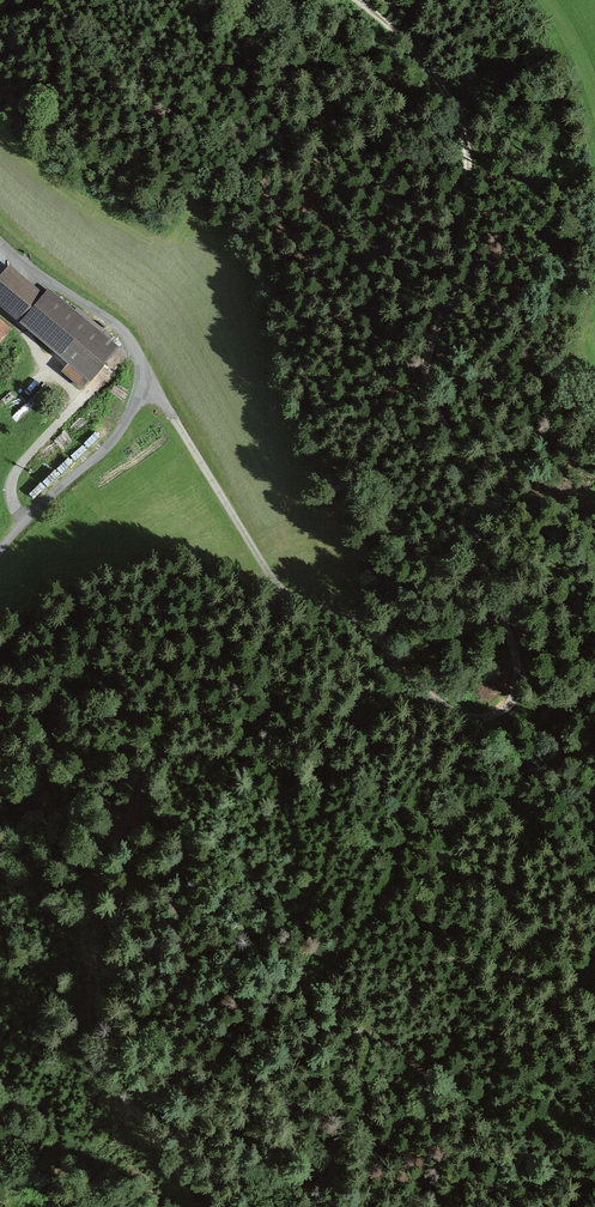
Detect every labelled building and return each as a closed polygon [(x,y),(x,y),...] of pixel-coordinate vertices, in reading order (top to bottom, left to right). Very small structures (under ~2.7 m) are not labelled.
[(0,285),(0,303),(93,382),(120,351),(53,295),(49,300),(13,270),(0,285)] [(0,322),(0,346),(12,334),(0,322)]
